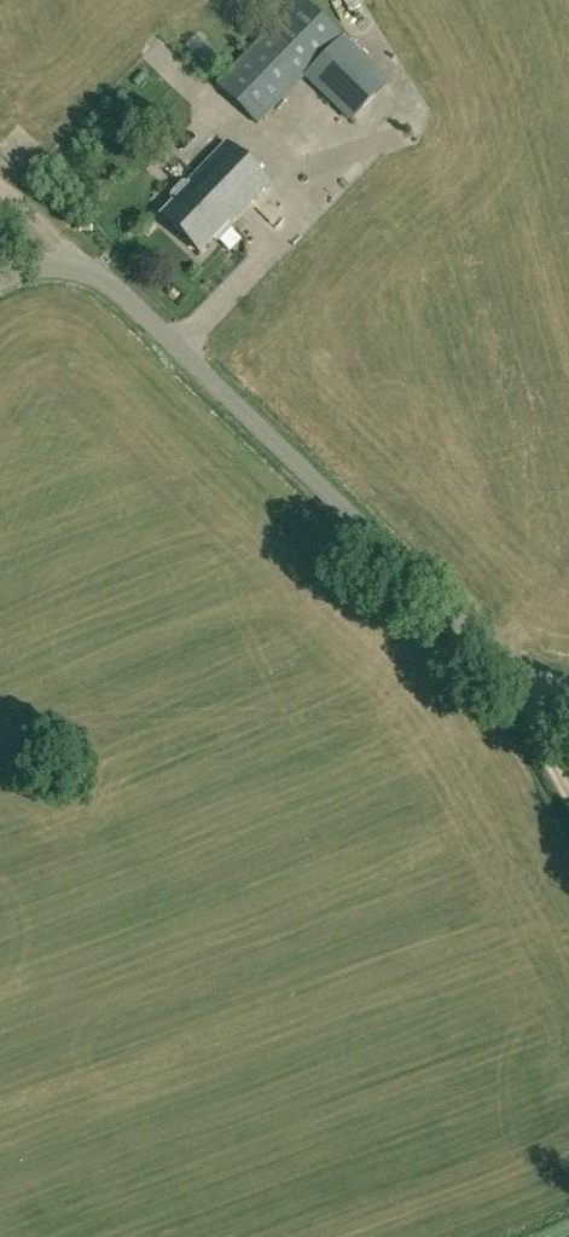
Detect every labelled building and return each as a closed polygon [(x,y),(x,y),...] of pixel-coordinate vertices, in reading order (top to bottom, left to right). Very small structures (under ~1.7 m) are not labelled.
[(144,5),(153,14),(167,0),(149,0),(144,5)] [(208,0),(183,0),(196,12),(208,0)] [(258,123),(329,50),(333,45),(324,36),(303,59),(276,34),(271,29),(218,83),(258,123)] [(333,45),(306,74),(352,118),(385,84),(339,39),(333,45)] [(162,214),(201,251),(227,223),(230,225),(270,183),(227,141),(199,171),(184,157),(168,173),(183,182),(172,194),(172,198),(175,200),(162,214)]
